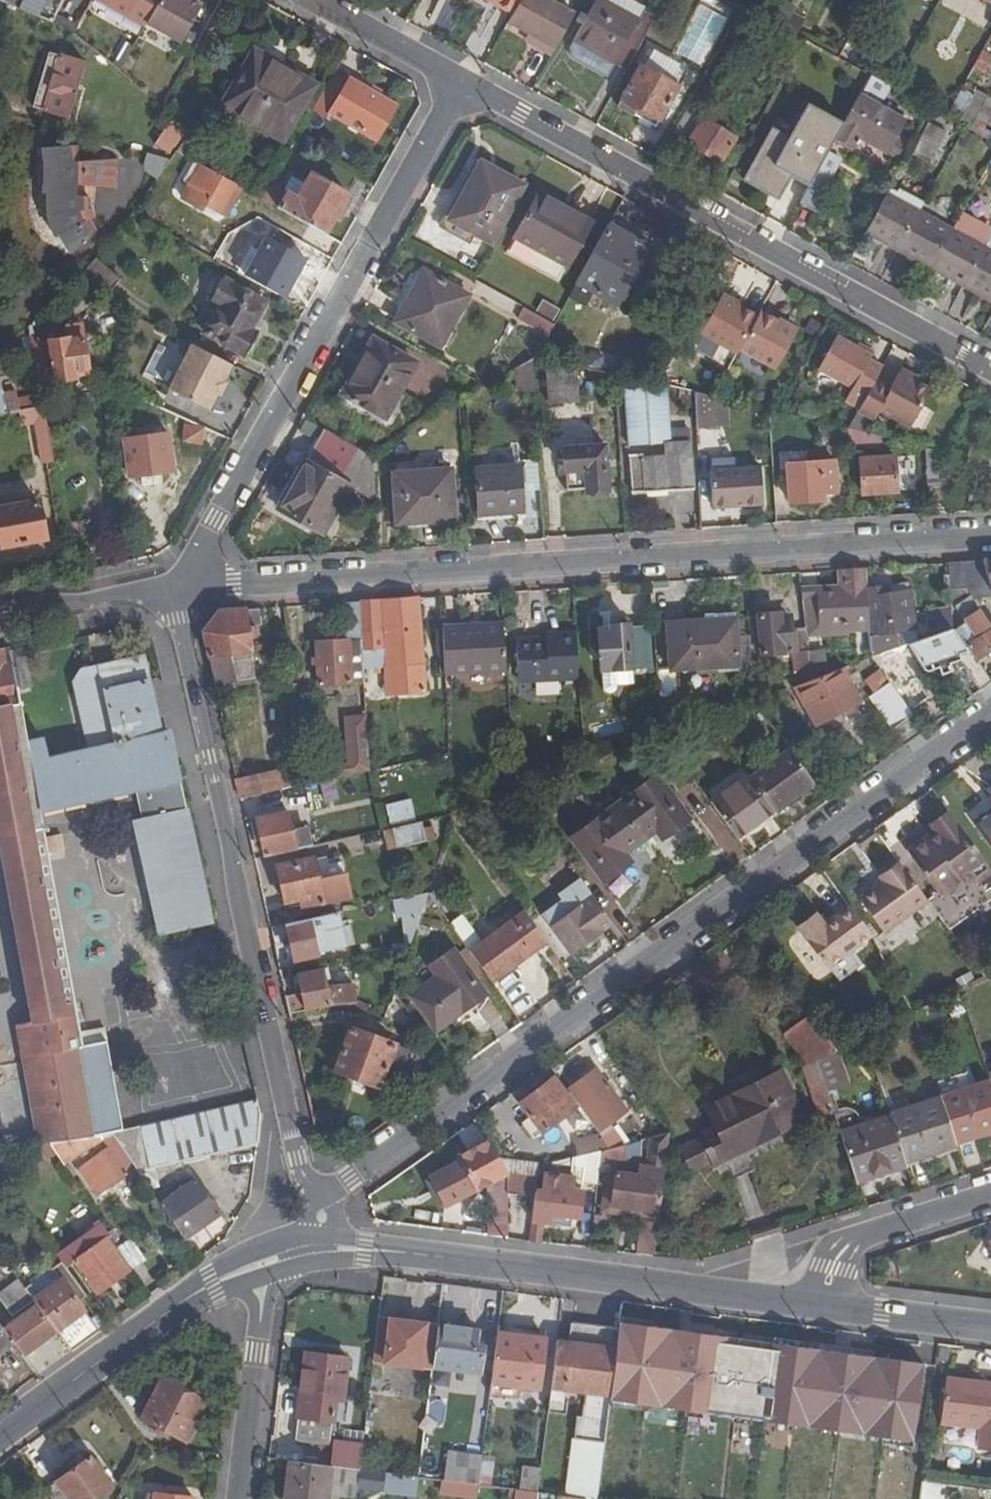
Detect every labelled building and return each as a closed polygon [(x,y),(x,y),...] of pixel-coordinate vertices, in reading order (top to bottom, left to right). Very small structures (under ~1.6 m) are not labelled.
[(3,5),(53,25),(65,0),(0,0),(0,3),(3,5)] [(132,20),(143,0),(94,0),(132,20)] [(188,0),(161,0),(147,25),(183,44),(202,7),(188,0)] [(547,0),(522,0),(509,24),(529,35),(542,42),(539,49),(552,56),(575,15),(547,0)] [(626,72),(639,49),(626,42),(638,21),(600,0),(597,0),(573,43),(626,72)] [(638,21),(643,13),(644,10),(626,0),(600,0),(638,21)] [(626,42),(639,49),(655,20),(643,13),(638,21),(626,42)] [(812,39),(787,25),(784,30),(805,42),(810,44),(812,39)] [(526,42),(539,49),(542,42),(529,35),(526,42)] [(85,65),(90,49),(83,43),(78,63),(51,54),(34,108),(70,118),(84,70),(89,71),(90,66),(85,65)] [(973,68),(985,73),(990,57),(990,53),(980,49),(973,68)] [(652,126),(656,128),(677,87),(675,86),(684,69),(653,51),(643,68),(640,68),(619,107),(640,119),(638,123),(650,130),(652,126)] [(280,74),(258,62),(247,79),(228,104),(255,123),(283,139),(313,87),(282,69),(280,74)] [(396,108),(364,89),(361,93),(357,91),(354,97),(358,99),(344,122),(378,141),(396,108)] [(975,90),(963,112),(989,127),(990,123),(990,99),(975,90)] [(859,97),(836,139),(854,149),(860,138),(888,154),(889,153),(897,137),(905,123),(859,97)] [(688,108),(674,134),(720,164),(736,139),(727,134),(729,128),(721,123),(718,128),(688,108)] [(757,155),(770,161),(785,130),(772,123),(757,155)] [(946,135),(928,124),(912,155),(930,165),(946,135)] [(897,137),(889,153),(894,155),(903,140),(897,137)] [(54,233),(88,243),(92,239),(83,228),(78,228),(79,216),(89,216),(89,204),(76,204),(76,191),(113,192),(113,164),(75,165),(72,150),(42,151),(45,167),(45,197),(50,197),(54,233)] [(141,173),(161,176),(164,157),(145,153),(141,173)] [(178,154),(171,162),(188,171),(193,162),(187,159),(178,154)] [(523,187),(482,163),(463,199),(458,196),(447,218),(492,243),(523,187)] [(801,175),(811,181),(818,169),(808,163),(801,175)] [(227,217),(243,190),(202,167),(184,200),(205,212),(208,206),(227,217)] [(818,171),(800,204),(816,213),(834,180),(818,171)] [(279,209),(325,235),(348,195),(311,174),(297,198),(288,193),(279,209)] [(279,209),(288,193),(273,184),(263,201),(279,209)] [(539,195),(572,213),(575,207),(542,189),(539,195)] [(591,223),(572,213),(539,195),(516,239),(567,266),(591,223)] [(917,216),(918,212),(886,195),(884,199),(917,216)] [(950,234),(952,231),(918,212),(917,216),(884,199),(865,233),(899,251),(900,248),(933,266),(950,234)] [(649,247),(609,226),(571,298),(586,306),(594,292),(618,306),(629,285),(639,267),(649,247)] [(952,231),(950,234),(983,252),(985,248),(952,231)] [(68,257),(72,255),(88,243),(54,233),(54,240),(60,239),(67,256),(68,257)] [(950,234),(933,266),(931,269),(965,287),(966,283),(990,297),(990,238),(985,248),(983,252),(950,234)] [(209,257),(231,270),(237,258),(216,246),(209,257)] [(899,251),(931,269),(933,266),(900,248),(899,251)] [(116,282),(90,265),(81,279),(108,296),(116,282)] [(644,270),(639,267),(629,285),(636,288),(644,270)] [(469,298),(425,272),(396,322),(440,348),(469,298)] [(266,303),(223,279),(211,301),(220,306),(205,334),(246,357),(258,335),(251,331),(266,303)] [(990,301),(990,297),(966,283),(965,287),(990,301)] [(700,290),(693,287),(687,289),(685,295),(687,302),(693,304),(699,302),(701,296),(700,290)] [(741,350),(758,317),(723,296),(702,334),(738,355),(741,350)] [(544,302),(538,313),(554,321),(559,311),(544,302)] [(553,326),(524,310),(518,321),(547,337),(553,326)] [(766,364),(786,326),(761,312),(758,317),(741,350),(766,364)] [(797,332),(786,326),(766,364),(776,369),(797,332)] [(48,342),(31,336),(36,366),(39,383),(58,381),(74,379),(74,373),(89,371),(84,339),(70,341),(69,339),(48,342)] [(873,356),(857,348),(838,337),(820,371),(853,388),(848,399),(862,407),(883,368),(871,360),(873,356)] [(373,341),(369,351),(410,373),(415,364),(373,341)] [(859,344),(857,348),(873,356),(875,352),(859,344)] [(167,384),(176,354),(154,347),(145,377),(167,384)] [(410,373),(369,351),(345,395),(384,418),(410,373)] [(230,382),(237,368),(208,354),(201,367),(230,382)] [(615,375),(617,362),(589,356),(586,369),(599,372),(610,374),(615,375)] [(535,361),(518,369),(519,389),(536,389),(535,361)] [(586,369),(576,367),(577,370),(547,372),(550,406),(601,403),(599,381),(599,372),(586,369)] [(615,375),(610,374),(599,372),(599,381),(614,383),(615,375)] [(0,385),(0,416),(4,415),(19,413),(16,397),(13,382),(0,385)] [(669,388),(627,389),(630,444),(666,442),(667,455),(643,456),(644,454),(630,454),(633,491),(694,488),(692,428),(671,429),(669,388)] [(697,393),(682,389),(683,407),(698,406),(697,393)] [(41,393),(16,397),(19,413),(44,409),(41,393)] [(697,393),(698,406),(698,428),(719,427),(718,397),(697,393)] [(22,426),(46,422),(44,409),(19,413),(22,426)] [(847,436),(846,426),(829,427),(829,437),(847,436)] [(204,429),(186,427),(185,442),(202,443),(204,429)] [(883,435),(848,428),(848,440),(884,448),(883,435)] [(374,458),(324,431),(279,509),(323,535),(350,489),(377,503),(374,458)] [(169,435),(125,439),(130,476),(173,472),(169,435)] [(41,439),(46,463),(53,461),(49,438),(41,439)] [(566,464),(567,478),(567,491),(587,489),(587,492),(610,490),(606,446),(565,448),(566,464)] [(952,512),(947,449),(929,450),(934,514),(952,512)] [(744,501),(745,506),(764,505),(762,467),(736,469),(736,458),(713,459),(714,470),(711,470),(714,508),(734,506),(734,501),(744,501)] [(873,488),(874,494),(898,492),(895,458),(861,460),(862,489),(873,488)] [(824,485),(837,484),(836,461),(789,464),(791,503),(825,501),(825,493),(824,485)] [(519,467),(476,470),(479,516),(522,513),(519,467)] [(452,470),(396,474),(398,523),(455,520),(452,470)] [(838,492),(837,484),(824,485),(825,493),(838,492)] [(0,510),(0,537),(3,550),(46,541),(42,520),(45,519),(42,502),(0,510)] [(948,564),(950,589),(962,589),(969,599),(973,605),(990,598),(990,585),(983,561),(948,564)] [(865,569),(813,573),(815,592),(841,590),(843,622),(848,622),(849,632),(856,631),(858,665),(872,659),(869,618),(867,590),(865,569)] [(886,587),(867,590),(869,618),(876,618),(879,643),(896,641),(886,587)] [(962,589),(950,589),(951,599),(969,599),(962,589)] [(364,651),(365,669),(387,668),(389,695),(428,692),(419,599),(383,602),(387,649),(364,651)] [(969,599),(957,608),(967,623),(956,631),(967,646),(976,659),(988,652),(990,657),(990,629),(990,630),(973,605),(969,599)] [(369,602),(360,603),(362,631),(371,630),(369,602)] [(360,603),(344,604),(346,641),(317,643),(320,686),(366,683),(365,669),(364,651),(362,631),(360,603)] [(261,626),(259,609),(221,612),(205,633),(217,689),(237,685),(236,683),(255,679),(250,653),(252,652),(251,638),(257,637),(256,626),(261,626)] [(758,616),(758,618),(762,655),(762,657),(794,654),(794,653),(792,630),(791,620),(781,620),(780,615),(758,616)] [(758,618),(749,618),(752,656),(762,655),(758,618)] [(869,618),(872,659),(897,650),(896,641),(879,643),(876,618),(869,618)] [(667,624),(670,671),(739,667),(736,619),(667,624)] [(438,624),(439,676),(503,675),(502,622),(438,624)] [(631,623),(612,624),(612,628),(599,629),(604,689),(608,693),(613,693),(616,688),(616,684),(633,683),(632,668),(651,667),(648,626),(631,626),(631,623)] [(808,650),(806,628),(792,630),(794,653),(808,653),(808,650)] [(953,629),(909,645),(918,660),(934,654),(944,650),(954,647),(957,653),(977,681),(988,675),(976,659),(967,646),(965,647),(953,629)] [(579,652),(577,633),(558,634),(558,639),(517,641),(519,682),(579,680),(578,652),(579,652)] [(897,650),(872,659),(890,683),(909,710),(927,698),(917,684),(926,677),(905,646),(897,650)] [(825,648),(808,650),(808,653),(811,682),(830,675),(825,648)] [(947,656),(944,650),(934,654),(936,659),(947,656)] [(33,1021),(18,1024),(38,1143),(49,1141),(99,1136),(95,1112),(87,1067),(81,1034),(72,988),(41,808),(29,744),(13,652),(0,655),(0,836),(33,1021)] [(794,653),(794,654),(797,687),(811,682),(808,653),(794,653)] [(47,740),(29,744),(41,808),(139,785),(160,888),(151,891),(160,936),(213,923),(179,763),(170,761),(147,657),(83,669),(79,679),(93,749),(51,759),(47,740)] [(844,670),(830,675),(811,682),(797,687),(793,689),(814,728),(861,702),(844,670)] [(909,710),(890,683),(869,697),(892,730),(913,714),(909,710)] [(761,687),(753,687),(754,703),(756,702),(763,700),(761,687)] [(339,764),(340,778),(373,770),(369,717),(347,718),(350,763),(339,764)] [(675,726),(661,727),(661,736),(663,736),(676,731),(675,726)] [(774,810),(813,780),(790,750),(751,778),(774,810)] [(287,770),(238,780),(242,800),(290,789),(287,770)] [(747,773),(710,800),(736,836),(774,810),(751,778),(747,773)] [(657,775),(619,803),(644,838),(656,830),(661,838),(688,818),(657,775)] [(414,798),(384,803),(387,823),(418,817),(414,798)] [(644,838),(619,803),(572,836),(604,880),(630,861),(625,853),(644,838)] [(289,812),(257,819),(265,856),(311,846),(307,829),(293,831),(289,812)] [(896,846),(935,901),(984,867),(945,812),(896,846)] [(976,822),(990,843),(990,812),(976,822)] [(421,823),(392,829),(397,849),(426,843),(423,829),(421,823)] [(432,827),(423,829),(426,843),(435,841),(432,827)] [(314,858),(278,866),(285,903),(303,899),(304,907),(349,897),(344,874),(319,879),(314,858)] [(852,889),(877,936),(927,909),(902,862),(852,889)] [(413,897),(392,901),(396,916),(417,912),(413,897)] [(612,924),(592,897),(583,904),(578,897),(568,897),(543,915),(571,954),(612,924)] [(869,934),(849,908),(825,926),(818,918),(801,930),(827,965),(869,934)] [(548,943),(525,912),(476,946),(476,943),(459,918),(451,924),(492,983),(548,943)] [(334,923),(333,913),(287,924),(294,960),(319,955),(314,928),(334,923)] [(465,950),(458,956),(476,981),(483,975),(465,950)] [(476,981),(458,956),(454,951),(432,967),(439,977),(413,996),(437,1030),(486,995),(476,981)] [(286,996),(290,1014),(305,1011),(306,1009),(330,1005),(330,1006),(348,1005),(358,1004),(352,981),(326,987),(324,976),(328,974),(327,969),(297,975),(301,993),(286,996)] [(377,1038),(383,1019),(370,1013),(363,1032),(377,1038)] [(837,1051),(809,1013),(785,1032),(809,1065),(804,1068),(811,1086),(808,1087),(823,1127),(836,1124),(826,1092),(815,1062),(837,1051)] [(81,1034),(87,1067),(110,1062),(104,1029),(81,1034)] [(408,1049),(377,1038),(363,1032),(350,1029),(335,1070),(380,1088),(391,1060),(403,1065),(408,1049)] [(848,1085),(837,1051),(815,1062),(826,1092),(848,1085)] [(87,1067),(95,1112),(110,1134),(123,1131),(110,1062),(87,1067)] [(595,1069),(567,1090),(570,1094),(578,1105),(598,1132),(626,1111),(595,1069)] [(701,1137),(702,1139),(713,1161),(803,1117),(790,1093),(779,1073),(719,1102),(706,1109),(717,1129),(701,1137)] [(578,1105),(570,1094),(566,1096),(554,1078),(519,1103),(529,1117),(521,1123),(532,1139),(540,1132),(541,1132),(578,1105)] [(940,1097),(953,1136),(971,1130),(973,1137),(990,1131),(990,1080),(990,1079),(939,1096),(940,1097)] [(889,1114),(889,1116),(904,1161),(955,1144),(955,1143),(953,1136),(940,1097),(889,1114)] [(123,1131),(110,1134),(137,1171),(138,1174),(258,1146),(260,1116),(257,1100),(199,1114),(123,1131)] [(494,1105),(488,1109),(492,1114),(499,1110),(494,1105)] [(95,1112),(99,1136),(101,1136),(110,1134),(95,1112)] [(889,1116),(839,1132),(854,1178),(905,1162),(904,1161),(889,1116)] [(955,1143),(973,1137),(971,1130),(953,1136),(955,1143)] [(614,1131),(603,1139),(611,1148),(624,1145),(614,1131)] [(101,1136),(104,1141),(110,1149),(79,1170),(97,1197),(116,1185),(124,1180),(137,1171),(110,1134),(101,1136)] [(668,1146),(670,1134),(649,1139),(649,1144),(668,1146)] [(49,1141),(57,1153),(65,1165),(104,1141),(101,1136),(99,1136),(49,1141)] [(500,1159),(489,1139),(458,1155),(477,1189),(507,1173),(500,1159)] [(569,1145),(577,1157),(599,1152),(591,1139),(569,1145)] [(713,1161),(702,1139),(682,1149),(689,1172),(713,1161)] [(49,1141),(38,1143),(48,1158),(57,1153),(49,1141)] [(610,1206),(659,1213),(668,1146),(649,1144),(646,1166),(639,1165),(638,1175),(615,1172),(610,1206)] [(601,1151),(600,1161),(626,1154),(624,1145),(611,1148),(601,1151)] [(572,1178),(597,1181),(600,1161),(601,1151),(599,1152),(577,1157),(575,1158),(572,1178)] [(507,1173),(507,1194),(535,1197),(539,1166),(539,1165),(500,1159),(507,1173)] [(541,1193),(547,1193),(543,1224),(568,1227),(570,1218),(580,1219),(583,1193),(585,1182),(544,1176),(541,1193)] [(124,1180),(116,1185),(120,1192),(129,1186),(124,1180)] [(161,1205),(185,1241),(220,1216),(196,1181),(161,1205)] [(570,1218),(568,1227),(579,1229),(580,1219),(570,1218)] [(104,1226),(59,1258),(64,1263),(67,1268),(75,1262),(98,1294),(131,1272),(108,1240),(112,1238),(104,1226)] [(636,1251),(652,1253),(654,1230),(638,1229),(636,1251)] [(120,1250),(133,1271),(148,1261),(134,1241),(120,1250)] [(67,1268),(64,1263),(59,1267),(67,1278),(64,1281),(55,1270),(27,1290),(35,1301),(39,1306),(57,1333),(72,1352),(100,1332),(91,1321),(79,1303),(76,1299),(80,1296),(83,1301),(88,1297),(67,1268)] [(59,1267),(55,1270),(64,1281),(67,1278),(59,1267)] [(35,1301),(27,1290),(19,1279),(0,1293),(0,1301),(12,1317),(35,1301)] [(11,1340),(24,1357),(57,1333),(39,1306),(4,1331),(11,1340)] [(100,1314),(91,1321),(100,1332),(109,1326),(100,1314)] [(738,1344),(741,1318),(723,1316),(723,1318),(711,1317),(708,1340),(738,1344)] [(497,1333),(517,1336),(519,1321),(499,1319),(497,1333)] [(760,1322),(742,1320),(741,1330),(759,1332),(760,1322)] [(425,1325),(390,1321),(385,1363),(420,1368),(425,1325)] [(580,1440),(605,1443),(609,1412),(619,1329),(571,1323),(569,1342),(557,1340),(548,1412),(561,1413),(563,1400),(568,1401),(585,1403),(583,1417),(580,1440)] [(11,1340),(4,1331),(0,1325),(0,1348),(11,1340)] [(438,1326),(432,1368),(479,1373),(482,1347),(475,1346),(476,1331),(438,1326)] [(619,1329),(609,1412),(645,1417),(647,1396),(652,1396),(660,1334),(619,1329)] [(835,1370),(834,1370),(838,1336),(800,1331),(795,1365),(796,1365),(792,1398),(801,1399),(831,1403),(831,1402),(835,1370)] [(515,1386),(521,1386),(538,1389),(544,1339),(517,1336),(497,1333),(491,1383),(515,1386)] [(0,1348),(0,1354),(14,1344),(11,1340),(0,1348)] [(309,1420),(298,1419),(295,1441),(330,1445),(332,1422),(339,1423),(348,1360),(306,1355),(299,1402),(312,1404),(309,1420)] [(948,1378),(943,1422),(983,1426),(980,1449),(990,1450),(990,1384),(948,1378)] [(157,1428),(167,1433),(186,1443),(205,1405),(160,1383),(141,1420),(157,1428)] [(515,1386),(491,1383),(490,1394),(516,1398),(515,1386)] [(831,1403),(801,1399),(792,1481),(820,1485),(831,1403)] [(299,1402),(292,1401),(290,1417),(298,1419),(299,1402)] [(299,1402),(298,1419),(309,1420),(312,1404),(299,1402)] [(582,1498),(598,1498),(605,1443),(580,1440),(583,1417),(578,1417),(568,1497),(582,1498)] [(163,1441),(167,1433),(157,1428),(153,1435),(163,1441)] [(445,1482),(479,1486),(482,1456),(449,1452),(445,1482)] [(52,1498),(92,1498),(110,1486),(89,1457),(55,1481),(56,1482),(45,1490),(52,1498)] [(360,1471),(291,1462),(286,1497),(303,1498),(327,1498),(328,1496),(344,1498),(346,1482),(358,1484),(360,1471)] [(520,1491),(538,1493),(541,1470),(522,1468),(520,1491)] [(357,1487),(417,1496),(419,1478),(360,1471),(358,1484),(357,1487)] [(941,1485),(922,1483),(920,1498),(940,1498),(941,1485)] [(477,1487),(477,1498),(496,1498),(495,1486),(477,1487)]
